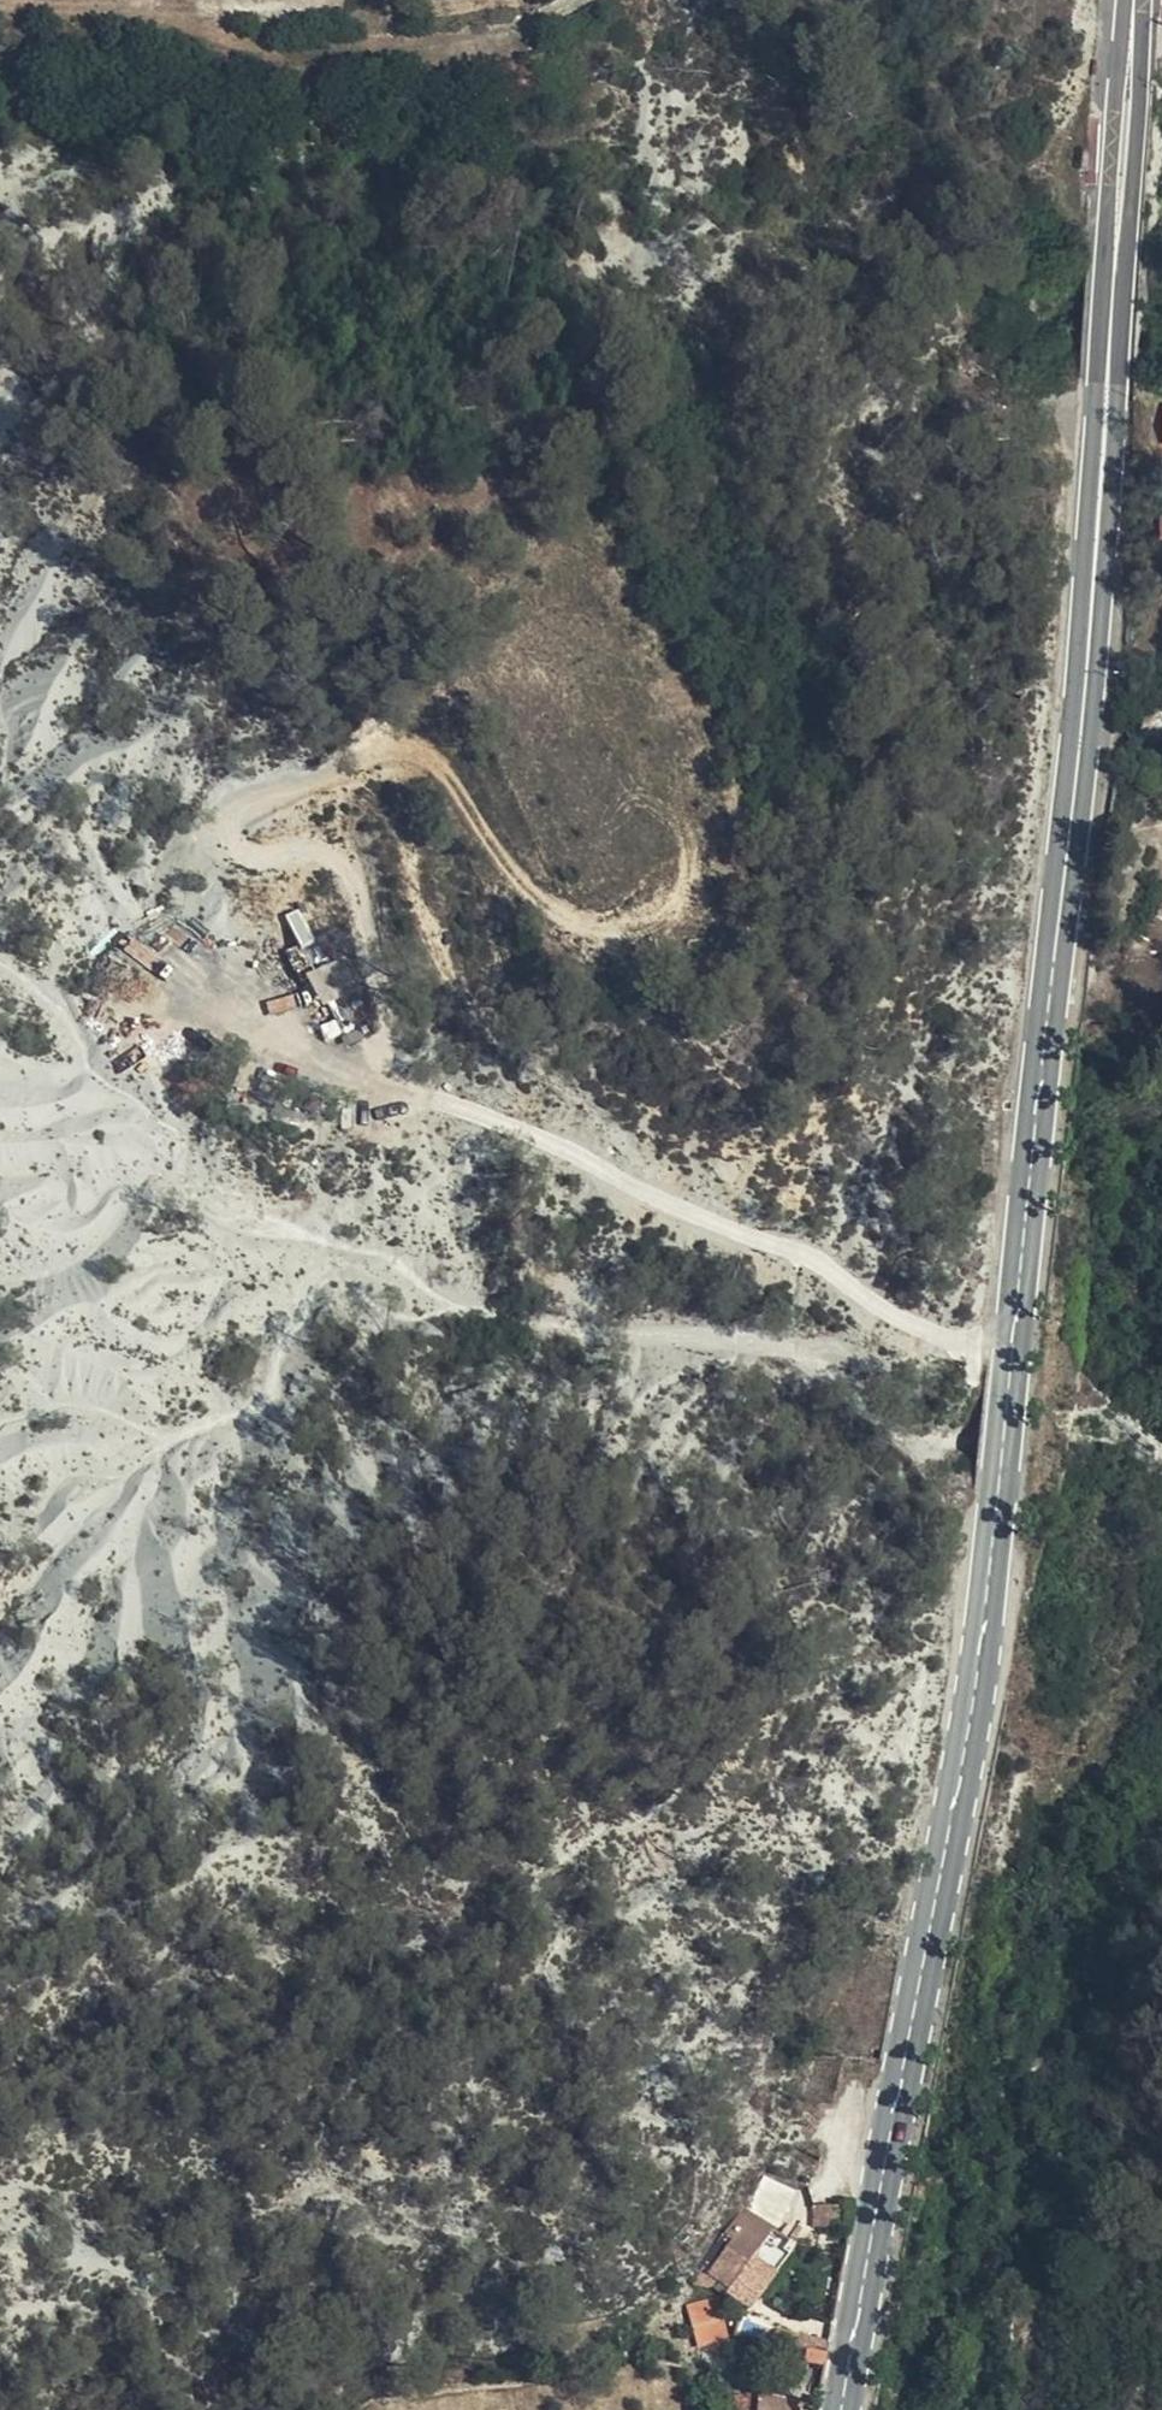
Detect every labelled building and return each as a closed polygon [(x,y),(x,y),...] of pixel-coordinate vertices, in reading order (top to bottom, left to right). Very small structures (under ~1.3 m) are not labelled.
[(286,913),(298,948),(314,942),(301,908),(286,913)] [(810,2194),(812,2219),(846,2216),(844,2192),(810,2194)] [(787,2234),(755,2214),(721,2274),(759,2303),(801,2235),(792,2228),(787,2234)] [(765,2395),(807,2403),(809,2383),(768,2377),(765,2395)] [(807,2403),(765,2395),(765,2398),(763,2409),(806,2409),(807,2403)] [(765,2398),(741,2400),(740,2409),(763,2409),(765,2398)]
